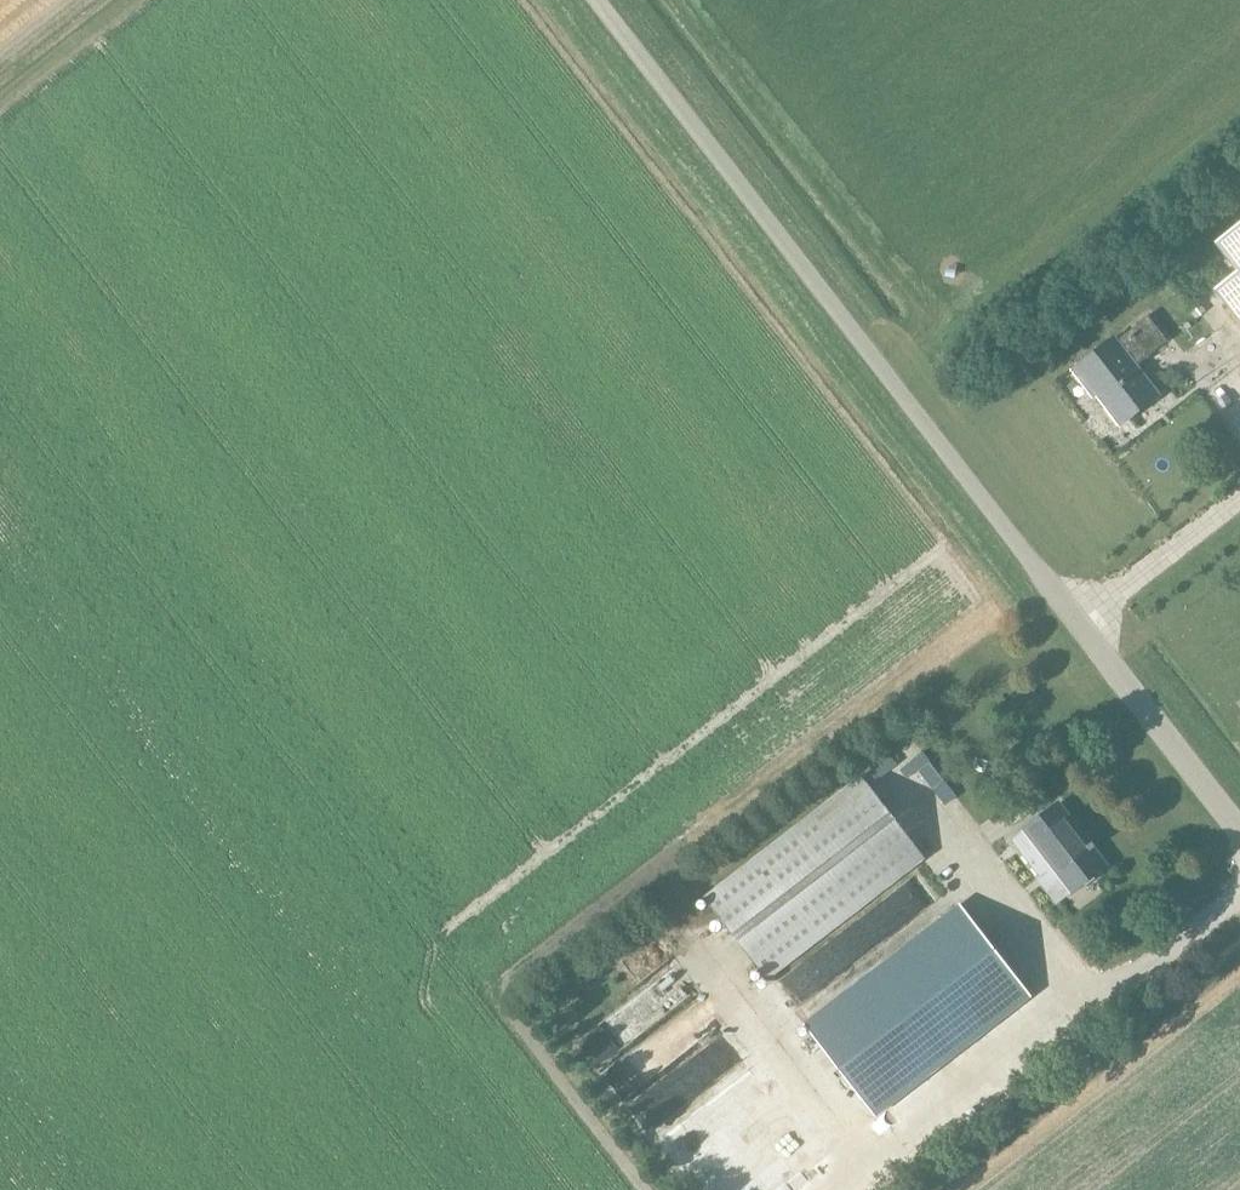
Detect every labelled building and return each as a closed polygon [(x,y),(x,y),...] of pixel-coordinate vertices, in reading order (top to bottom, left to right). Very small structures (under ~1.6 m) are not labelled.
[(1216,245),(1238,273),(1215,291),(1239,323),(1239,226),(1216,245)] [(1136,367),(1168,342),(1148,317),(1116,342),(1114,340),(1074,371),(1087,387),(1091,385),(1121,425),(1159,396),(1136,367)] [(1111,413),(1099,421),(1112,440),(1124,432),(1111,413)] [(768,980),(924,860),(860,777),(705,898),(768,980)] [(1058,805),(1023,832),(1024,832),(1012,841),(1023,855),(1034,846),(1051,869),(1055,866),(1074,890),(1106,866),(1093,850),(1096,848),(1093,844),(1090,846),(1058,805)] [(877,1116),(1030,998),(959,905),(805,1024),(877,1116)] [(677,977),(629,1020),(647,1039),(694,996),(677,977)] [(675,1036),(691,1052),(718,1026),(703,1010),(675,1036)] [(657,1133),(677,1128),(670,1103),(650,1109),(657,1133)] [(763,1129),(776,1144),(793,1129),(780,1114),(763,1129)]
